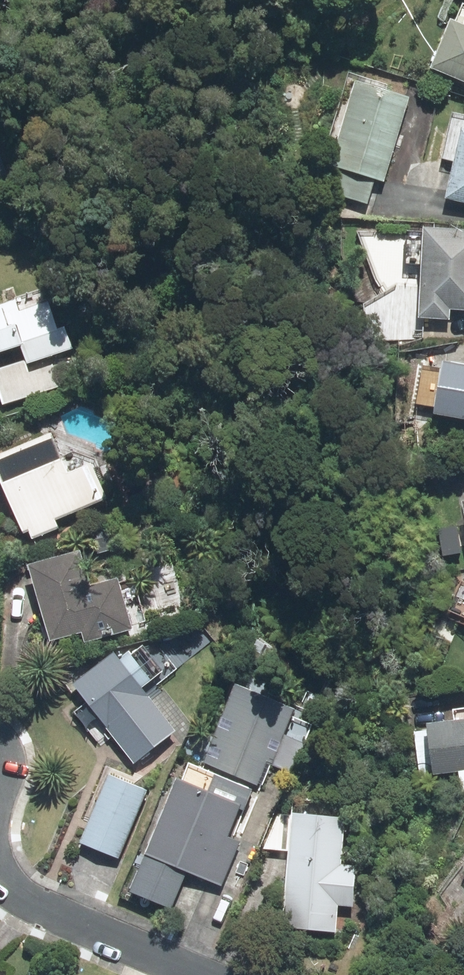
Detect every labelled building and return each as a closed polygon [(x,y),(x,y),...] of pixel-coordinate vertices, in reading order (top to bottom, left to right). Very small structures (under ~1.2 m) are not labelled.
[(431,69),(463,82),(463,34),(448,28),(431,69)] [(379,182),(403,103),(357,89),(333,168),(379,182)] [(461,138),(448,200),(463,204),(463,138),(461,138)] [(425,233),(422,314),(446,314),(447,308),(463,309),(463,234),(425,233)] [(1,396),(66,375),(44,310),(15,319),(10,306),(0,309),(0,392),(1,396)] [(440,369),(433,413),(463,419),(463,373),(440,369)] [(0,463),(0,481),(21,531),(26,529),(31,541),(56,530),(51,519),(98,499),(86,470),(63,480),(48,443),(0,463)] [(76,557),(30,571),(51,641),(81,632),(86,646),(127,634),(113,587),(87,595),(76,557)] [(113,662),(77,690),(135,762),(170,733),(113,662)] [(290,715),(234,692),(206,759),(262,782),(290,715)] [(432,730),(439,774),(463,770),(463,726),(432,730)] [(117,859),(144,792),(109,777),(80,844),(117,859)] [(235,810),(181,787),(137,892),(170,906),(186,870),(219,884),(236,845),(222,840),(235,810)] [(337,825),(294,822),(288,932),(331,935),(332,904),(347,905),(349,872),(334,871),(337,825)]
